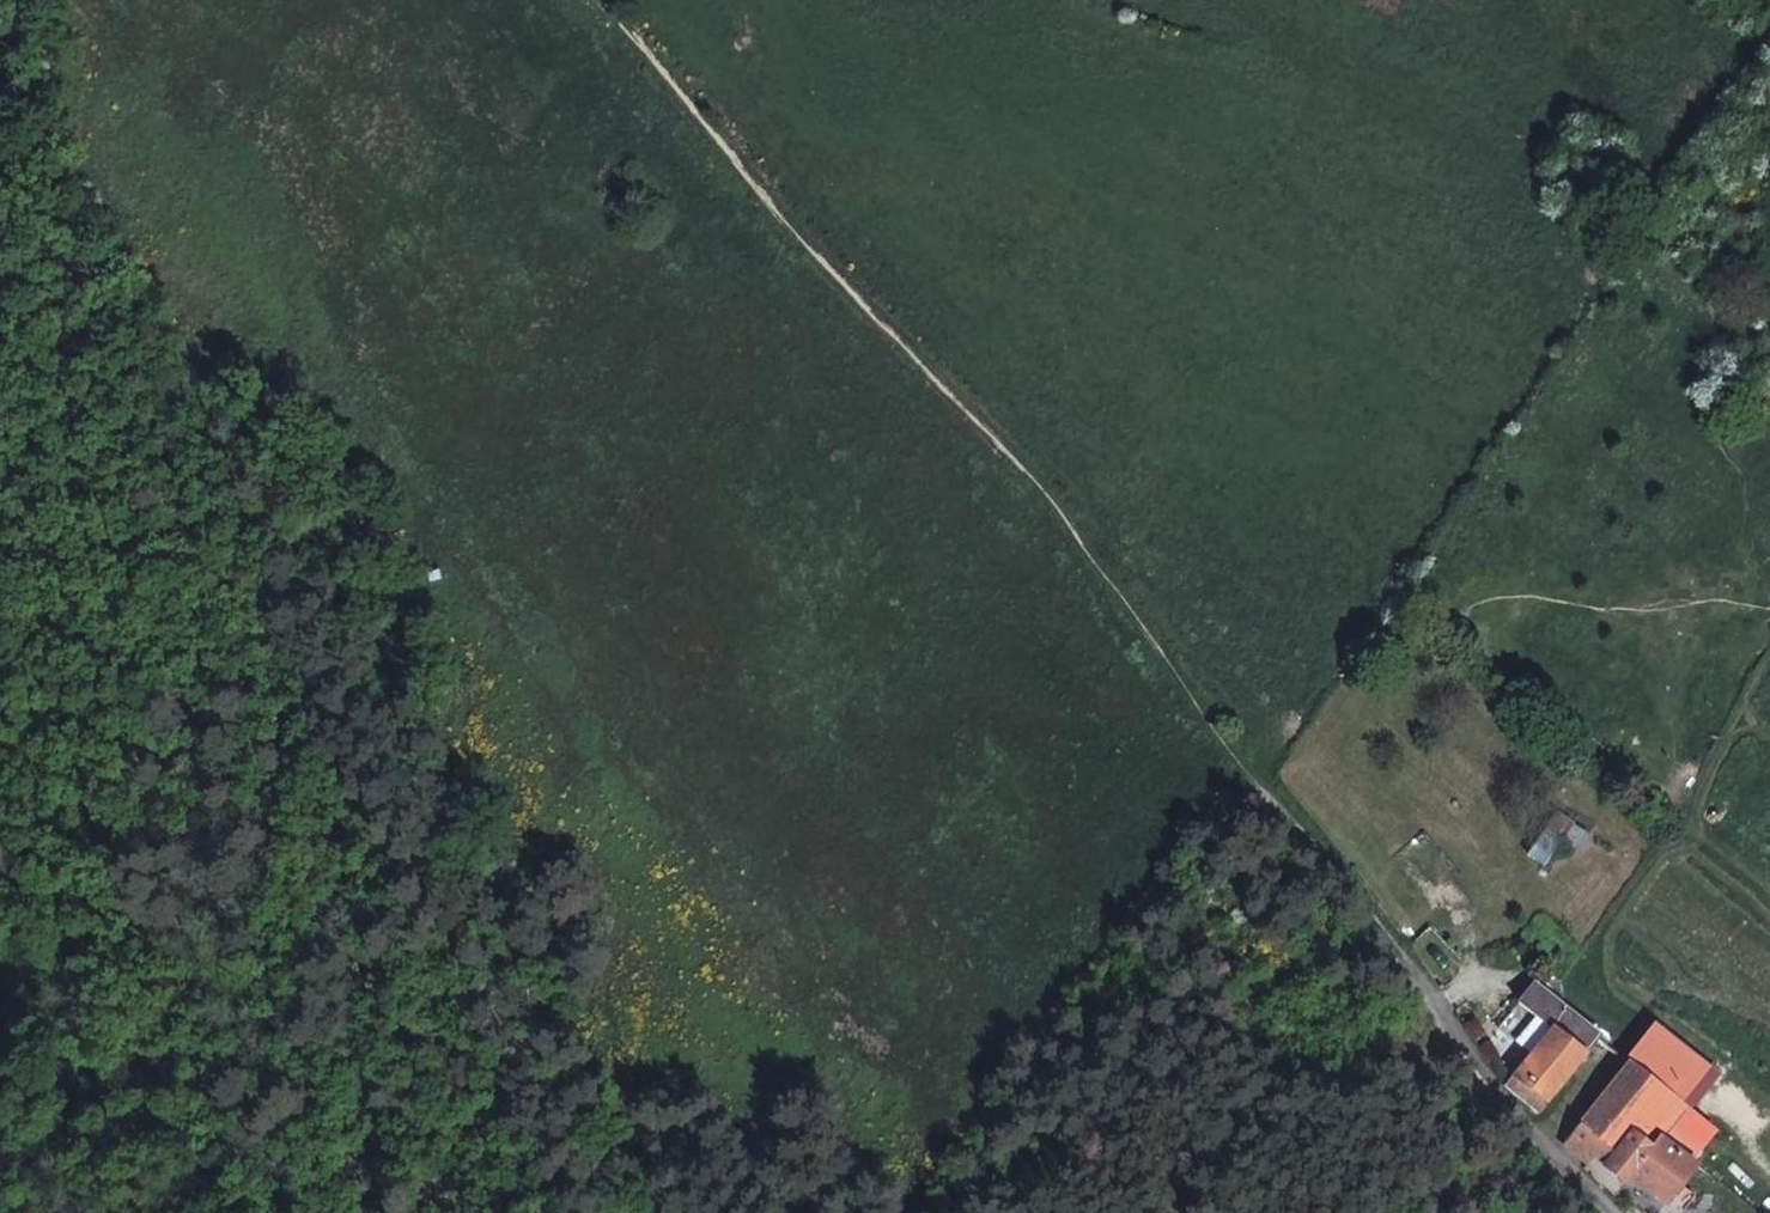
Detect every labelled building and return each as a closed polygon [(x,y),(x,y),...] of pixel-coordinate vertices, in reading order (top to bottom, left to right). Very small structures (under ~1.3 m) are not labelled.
[(1571,1010),(1557,1029),(1586,1053),(1600,1064),(1615,1045),(1571,1010)] [(1557,1029),(1524,1071),(1550,1096),(1586,1053),(1557,1029)] [(1600,1064),(1619,1079),(1676,1124),(1691,1104),(1615,1045),(1600,1064)] [(1550,1096),(1524,1071),(1512,1087),(1535,1113),(1550,1096)] [(1670,1130),(1676,1124),(1619,1079),(1588,1118),(1622,1148),(1635,1130),(1656,1148),(1670,1130)] [(1588,1118),(1574,1135),(1629,1181),(1656,1148),(1635,1130),(1622,1148),(1588,1118)]
